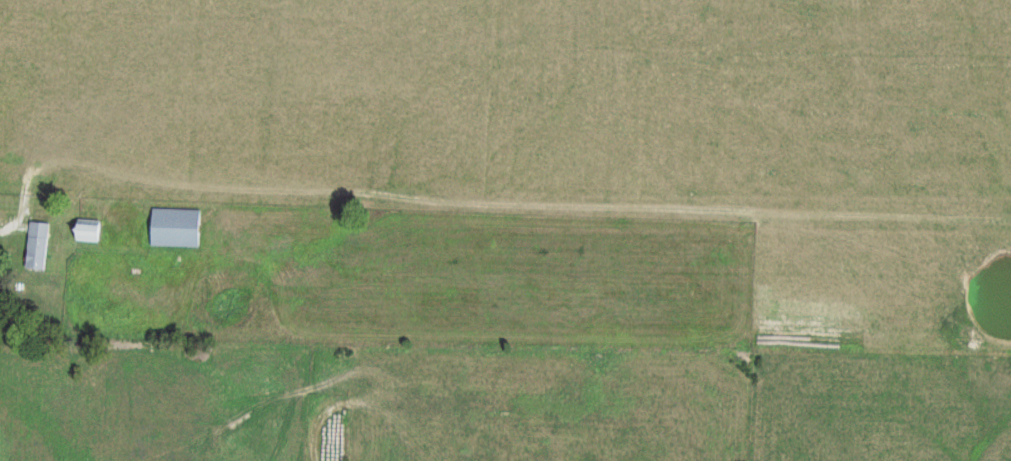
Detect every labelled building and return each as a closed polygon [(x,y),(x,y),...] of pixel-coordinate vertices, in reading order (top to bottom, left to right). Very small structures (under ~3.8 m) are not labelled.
[(150,247),(197,248),(199,211),(151,210),(150,247)] [(42,272),(49,225),(30,223),(23,269),(42,272)]
